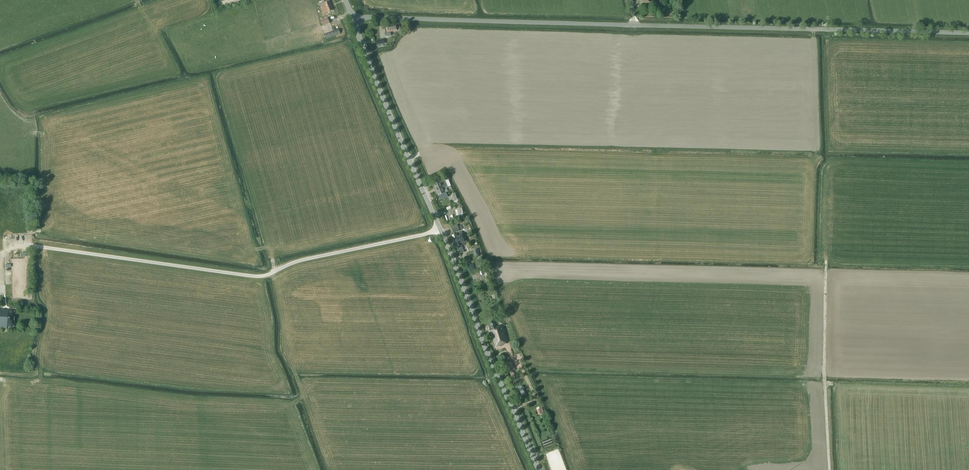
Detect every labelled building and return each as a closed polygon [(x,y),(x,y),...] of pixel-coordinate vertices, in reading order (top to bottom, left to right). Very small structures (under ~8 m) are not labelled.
[(324,0),(318,0),(317,0),(318,4),(320,4),(324,14),(332,10),(329,1),(325,3),(324,2),(325,2),(324,0)] [(330,23),(328,18),(321,20),(323,26),(330,23)] [(397,26),(389,27),(387,27),(384,27),(386,37),(391,36),(390,32),(397,31),(400,30),(399,25),(397,26)] [(333,31),(324,34),(325,35),(326,39),(340,33),(339,29),(333,31)] [(446,193),(445,192),(444,189),(448,187),(445,180),(434,185),(438,196),(446,193)] [(462,242),(463,245),(465,246),(467,245),(468,243),(464,233),(459,235),(460,236),(458,237),(456,233),(452,236),(453,239),(451,240),(456,250),(457,249),(459,253),(464,251),(460,243),(462,242)] [(10,310),(10,311),(9,311),(9,310),(0,309),(0,328),(7,329),(7,327),(14,328),(15,310),(10,310)] [(495,347),(508,343),(502,325),(496,327),(494,320),(488,322),(492,332),(491,333),(495,347)] [(506,363),(512,376),(514,375),(513,371),(514,370),(510,361),(506,363)]
